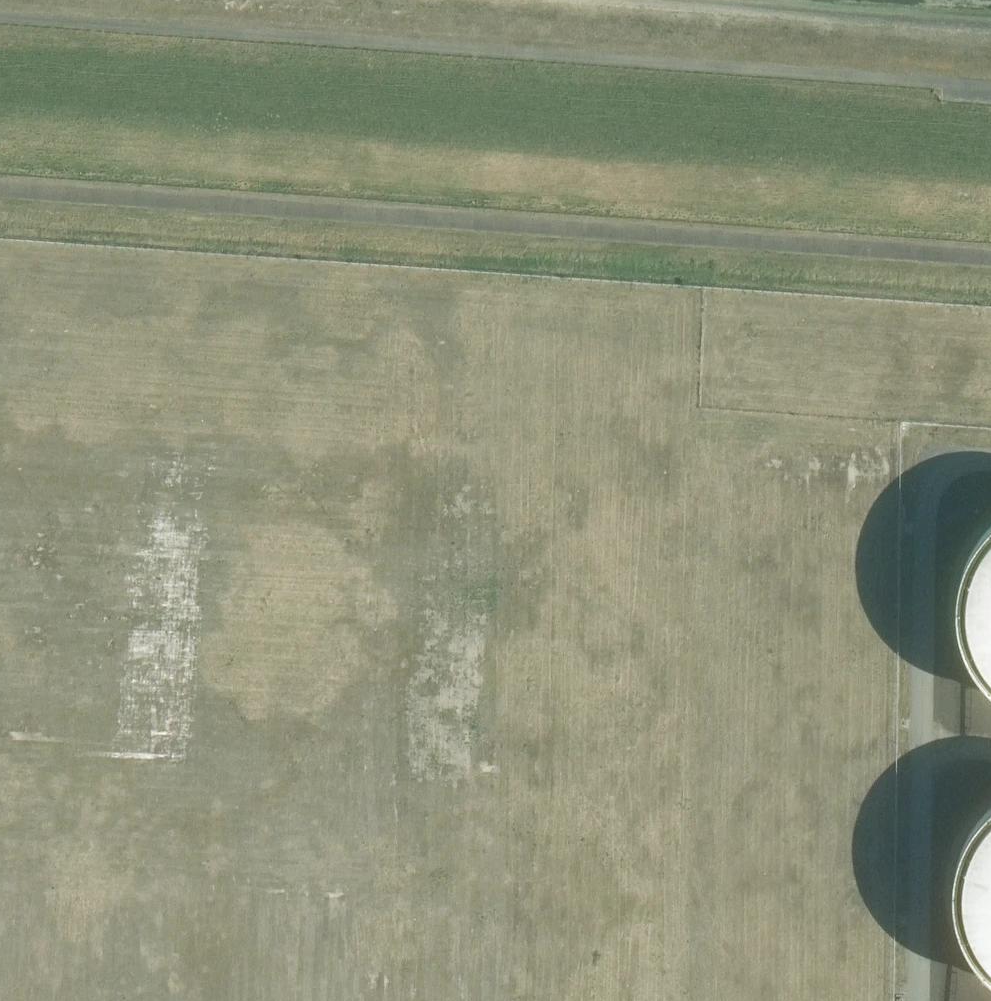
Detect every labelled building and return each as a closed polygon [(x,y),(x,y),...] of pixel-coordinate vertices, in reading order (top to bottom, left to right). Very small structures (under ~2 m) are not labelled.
[(977,546),(967,566),(961,590),(960,611),(964,634),(971,653),(982,671),(990,681),(990,529),(977,546)] [(986,812),(971,831),(961,851),(955,874),(954,896),(958,919),(965,938),(976,956),(990,972),(990,808),(986,812)]
